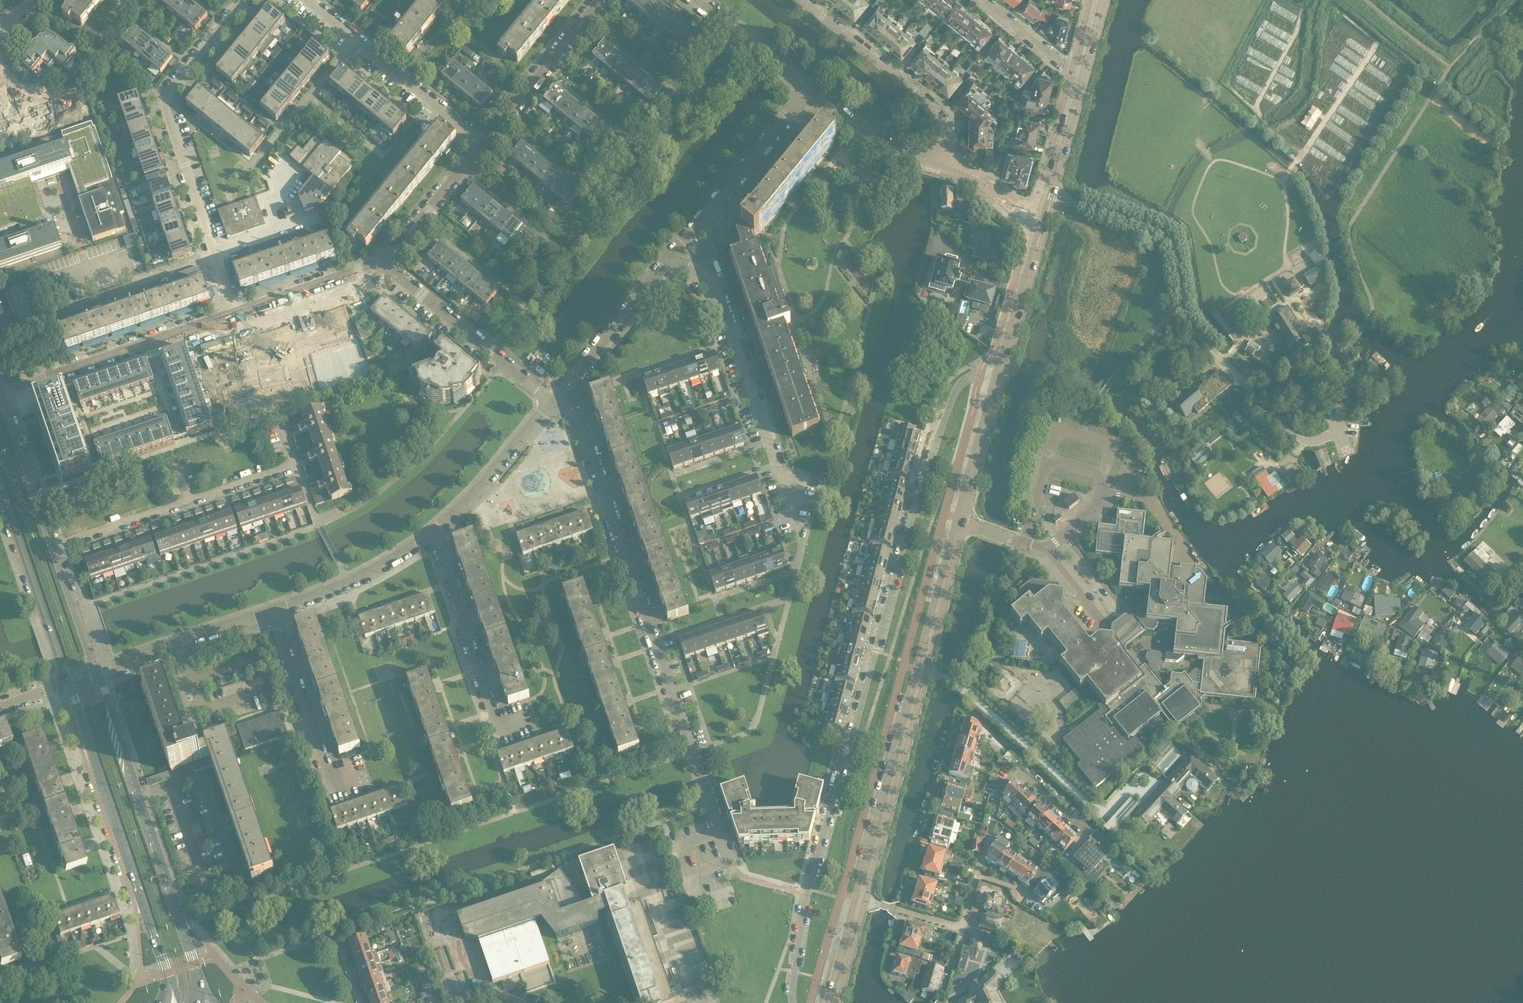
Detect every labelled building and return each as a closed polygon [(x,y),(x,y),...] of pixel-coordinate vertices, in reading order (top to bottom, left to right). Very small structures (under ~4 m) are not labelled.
[(66,13),(67,13),(63,17),(70,23),(73,19),(82,26),(103,0),(76,0),(66,13)] [(166,6),(176,14),(188,0),(171,0),(166,6)] [(188,0),(176,14),(186,22),(198,8),(188,0)] [(351,3),(361,11),(370,0),(354,0),(351,3)] [(453,0),(426,0),(404,28),(401,26),(401,25),(398,23),(394,20),(389,26),(393,30),(393,31),(395,29),(400,32),(390,44),(406,57),(415,46),(418,49),(422,44),(419,41),(453,0)] [(501,50),(502,51),(499,54),(506,60),(509,56),(518,63),(570,0),(542,0),(501,50)] [(636,8),(643,0),(626,0),(636,8)] [(656,0),(643,0),(636,8),(646,17),(658,2),(656,0)] [(845,7),(846,8),(846,9),(849,12),(851,11),(855,15),(867,0),(851,0),(845,7)] [(944,0),(930,0),(927,3),(925,6),(934,13),(936,10),(944,0)] [(936,10),(944,17),(958,0),(955,0),(944,0),(936,10)] [(944,17),(953,24),(966,8),(962,4),(960,4),(959,4),(961,2),(959,0),(958,0),(944,17)] [(1035,16),(1041,9),(1030,0),(1028,0),(1021,8),(1033,18),(1035,16)] [(667,9),(658,2),(646,17),(655,24),(667,9)] [(873,30),(874,30),(888,13),(878,5),(864,22),(868,26),(869,28),(871,30),(873,30)] [(1041,9),(1035,16),(1039,20),(1047,10),(1042,7),(1041,9)] [(208,16),(198,8),(186,22),(196,30),(208,16)] [(286,21),(275,12),(269,8),(263,16),(279,29),(286,21)] [(909,8),(905,13),(910,17),(915,12),(909,8)] [(966,8),(953,24),(961,31),(974,16),(971,13),(971,11),(966,8)] [(677,18),(667,9),(655,24),(665,32),(677,18)] [(1047,10),(1039,20),(1044,23),(1051,14),(1047,10)] [(888,13),(874,30),(878,33),(878,35),(881,37),(882,37),(883,38),(897,20),(888,13)] [(279,29),(263,16),(256,24),(272,37),(279,29)] [(977,18),(974,16),(961,31),(970,38),(983,21),(979,18),(977,18)] [(687,25),(677,18),(665,32),(675,40),(687,25)] [(1065,30),(1067,21),(1054,18),(1045,28),(1050,32),(1052,33),(1054,35),(1054,36),(1055,36),(1057,38),(1057,39),(1058,39),(1058,38),(1062,38),(1065,29),(1065,30)] [(897,20),(883,38),(884,38),(884,40),(887,42),(888,42),(892,45),(905,30),(901,27),(903,25),(897,20)] [(983,21),(970,38),(978,45),(991,30),(988,27),(988,25),(983,21)] [(924,35),(932,26),(927,22),(919,31),(924,35)] [(276,40),(272,37),(256,24),(250,32),(269,48),(276,40)] [(697,34),(687,25),(675,40),(685,48),(697,34)] [(122,41),(132,49),(144,34),(134,26),(122,41)] [(935,28),(932,26),(924,35),(923,36),(928,41),(937,30),(935,28)] [(905,30),(892,45),(893,46),(893,48),(896,50),(897,50),(902,53),(914,38),(910,34),(912,32),(906,28),(905,30)] [(269,48),(250,32),(243,40),(259,53),(263,56),(269,48)] [(26,55),(25,54),(24,54),(23,54),(22,55),(21,56),(21,57),(21,58),(22,59),(26,62),(24,65),(21,66),(15,73),(21,79),(33,74),(42,63),(50,70),(56,62),(68,71),(74,63),(75,59),(72,58),(75,54),(76,53),(76,52),(76,51),(75,50),(74,50),(74,49),(73,49),(72,49),(71,50),(70,51),(59,42),(58,43),(46,33),(37,45),(36,44),(26,55)] [(153,42),(144,34),(132,49),(141,57),(153,42)] [(984,55),(992,62),(1007,43),(999,36),(984,55)] [(259,53),(243,40),(236,48),(253,61),(259,53)] [(163,50),(153,42),(141,57),(151,65),(163,50)] [(329,57),(324,53),(311,42),(304,50),(307,52),(322,65),(329,57)] [(593,57),(603,65),(615,50),(605,42),(593,57)] [(920,68),(921,69),(933,53),(935,51),(925,43),(911,61),(915,64),(915,66),(918,68),(920,68)] [(1007,43),(992,62),(1001,69),(1016,50),(1013,48),(1013,45),(1010,43),(1008,43),(1007,43)] [(253,61),(236,48),(230,56),(248,70),(250,72),(256,64),(253,61)] [(173,58),(163,50),(151,65),(161,73),(173,58)] [(624,58),(615,50),(603,65),(612,73),(624,58)] [(1016,50),(1001,69),(1009,76),(1025,57),(1024,55),(1022,53),(1019,53),(1016,50)] [(322,65),(307,52),(300,60),(316,73),(322,65)] [(933,53),(921,69),(924,72),(925,73),(927,76),(929,75),(930,76),(944,59),(938,54),(937,56),(933,53)] [(248,70),(230,56),(223,64),(239,77),(242,78),(248,70)] [(676,56),(671,62),(675,65),(680,59),(676,56)] [(316,73),(300,60),(296,57),(290,65),(293,68),(310,81),(316,73)] [(1025,57),(1009,76),(1018,83),(1033,64),(1025,57)] [(634,66),(624,58),(612,73),(622,81),(634,66)] [(944,59),(930,76),(930,77),(931,78),(933,81),(935,80),(939,83),(952,68),(948,65),(949,63),(944,59)] [(974,60),(967,69),(971,72),(978,63),(974,60)] [(441,77),(451,85),(463,70),(453,62),(441,77)] [(239,77),(223,64),(217,72),(233,85),(239,77)] [(644,74),(634,66),(622,81),(632,89),(644,74)] [(953,66),(952,68),(939,83),(940,84),(940,86),(943,88),(944,88),(949,91),(961,76),(957,72),(959,70),(953,66)] [(68,114),(64,104),(71,101),(68,91),(16,109),(2,67),(0,67),(0,137),(68,114)] [(310,81),(293,68),(287,76),(303,89),(310,81)] [(338,91),(351,75),(343,68),(338,74),(330,84),(338,91)] [(463,70),(451,85),(461,93),(473,78),(463,70)] [(586,76),(591,80),(595,74),(591,70),(586,76)] [(496,71),(491,77),(500,85),(505,79),(496,71)] [(1034,80),(1031,92),(1049,97),(1050,92),(1049,90),(1052,78),(1051,77),(1043,71),(1040,74),(1038,74),(1034,79),(1034,80)] [(303,89),(287,76),(283,73),(277,81),(297,97),(303,89)] [(653,82),(644,74),(632,89),(641,96),(653,82)] [(346,97),(359,81),(351,75),(338,91),(346,97)] [(473,78),(461,93),(471,100),(483,86),(473,78)] [(966,88),(958,98),(957,100),(967,108),(983,88),(973,80),(966,89),(966,88)] [(297,97),(277,81),(270,89),(274,92),(290,105),(297,97)] [(354,104),(367,88),(359,81),(346,97),(344,99),(352,106),(354,104)] [(668,98),(661,93),(663,90),(653,82),(641,96),(658,111),(668,98)] [(483,86),(471,100),(481,109),(493,94),(483,86)] [(544,101),(554,109),(566,94),(556,86),(544,101)] [(362,110),(375,94),(367,88),(354,104),(362,110)] [(983,88),(967,108),(972,112),(970,114),(970,117),(975,117),(985,104),(992,96),(983,88)] [(195,111),(208,95),(200,89),(187,105),(195,111)] [(1049,97),(1031,92),(1023,89),(1020,101),(1029,104),(1041,107),(1041,108),(1044,108),(1045,103),(1047,102),(1049,97)] [(290,105),(274,92),(268,100),(284,113),(290,105)] [(141,104),(138,94),(116,102),(119,112),(122,111),(141,104)] [(370,117),(383,101),(375,94),(362,110),(370,117)] [(576,102),(566,94),(554,109),(563,117),(576,102)] [(203,118),(216,102),(208,95),(195,111),(203,118)] [(284,113),(268,100),(261,108),(277,121),(284,113)] [(377,123),(390,107),(383,101),(370,117),(377,123)] [(211,124),(224,108),(216,102),(203,118),(211,124)] [(585,110),(576,102),(563,117),(573,125),(585,110)] [(145,114),(143,109),(141,104),(122,111),(125,120),(145,114)] [(975,117),(970,117),(970,129),(983,129),(983,127),(987,121),(995,111),(985,104),(975,117)] [(385,130),(398,114),(390,107),(377,123),(385,130)] [(219,131),(232,115),(224,108),(211,124),(219,131)] [(595,118),(585,110),(573,125),(583,133),(595,118)] [(1017,113),(1014,125),(1036,131),(1037,128),(1038,129),(1041,120),(1017,113)] [(148,124),(146,119),(145,114),(125,120),(123,121),(126,131),(148,124)] [(394,136),(404,124),(407,121),(398,114),(385,130),(394,136)] [(227,137),(240,121),(232,115),(219,131),(227,137)] [(604,126),(595,118),(583,133),(592,141),(604,126)] [(234,144),(247,128),(240,121),(227,137),(234,144)] [(983,129),(970,129),(970,142),(973,146),(978,143),(978,142),(993,142),(993,127),(987,121),(983,127),(983,129)] [(124,213),(95,128),(94,129),(92,123),(63,133),(67,146),(0,169),(0,237),(21,230),(24,237),(0,245),(0,269),(63,247),(55,226),(47,229),(32,184),(70,171),(80,200),(79,200),(93,241),(118,233),(118,232),(125,229),(121,215),(124,213)] [(151,133),(151,131),(148,124),(126,131),(129,141),(132,140),(151,133)] [(242,150),(258,131),(250,124),(247,128),(234,144),(242,150)] [(422,135),(428,140),(350,235),(351,236),(348,239),(354,245),(357,241),(366,248),(444,154),(446,156),(451,151),(448,149),(456,138),(440,125),(431,136),(425,132),(426,131),(422,128),(418,133),(422,136),(422,135)] [(1036,131),(1014,125),(1011,137),(1035,143),(1037,134),(1035,134),(1036,131)] [(614,134),(604,126),(592,141),(602,149),(614,134)] [(755,240),(760,232),(836,140),(822,129),(749,218),(746,216),(738,225),(742,227),(741,228),(741,229),(736,235),(740,246),(730,249),(732,255),(730,256),(731,257),(756,328),(755,329),(759,341),(760,340),(792,436),(792,437),(819,428),(819,427),(818,427),(802,379),(807,378),(795,343),(791,344),(784,326),(790,324),(789,319),(783,321),(779,311),(788,308),(774,268),(765,271),(757,248),(758,248),(757,247),(754,248),(752,241),(754,239),(755,240)] [(253,154),(263,141),(267,137),(258,131),(242,150),(251,157),(253,154)] [(316,135),(322,140),(325,137),(319,132),(316,135)] [(155,143),(151,133),(132,140),(135,150),(155,143)] [(352,167),(339,157),(341,154),(325,141),(323,144),(315,137),(295,162),(314,178),(332,192),(352,167)] [(158,153),(157,151),(155,143),(135,150),(139,159),(158,153)] [(510,158),(520,166),(532,151),(522,143),(510,158)] [(1028,172),(1031,162),(1030,160),(1031,155),(1028,154),(1021,152),(1017,151),(1007,149),(1002,168),(1004,169),(1003,174),(1015,177),(1014,179),(1019,182),(1024,181),(1027,173),(1028,172)] [(542,159),(532,151),(520,166),(530,174),(542,159)] [(142,169),(161,163),(158,153),(139,159),(136,160),(139,170),(142,169)] [(552,167),(542,159),(530,174),(540,182),(552,167)] [(165,172),(161,163),(142,169),(145,179),(165,172)] [(562,175),(552,167),(540,182),(549,190),(562,175)] [(169,185),(168,181),(166,175),(146,182),(150,192),(169,185)] [(571,183),(562,175),(549,190),(559,198),(571,183)] [(319,208),(332,192),(314,178),(299,196),(304,213),(319,208)] [(581,191),(571,183),(559,198),(569,206),(581,191)] [(172,195),(172,193),(169,185),(150,192),(153,202),(172,195)] [(461,202),(471,210),(483,195),(473,187),(461,202)] [(956,201),(956,192),(941,191),(940,200),(943,200),(942,210),(952,210),(952,201),(956,201)] [(176,205),(174,200),(172,195),(153,202),(156,211),(176,205)] [(493,203),(483,195),(471,210),(481,218),(493,203)] [(266,227),(256,198),(218,211),(228,239),(266,227)] [(503,211),(493,203),(481,218),(491,225),(503,211)] [(179,214),(178,212),(176,205),(156,211),(160,221),(179,214)] [(295,216),(291,205),(290,205),(283,208),(286,219),(295,216)] [(513,219),(503,211),(491,225),(501,234),(513,219)] [(182,224),(181,219),(179,214),(160,221),(163,231),(182,224)] [(965,214),(964,221),(963,222),(971,224),(973,216),(965,214)] [(522,227),(513,219),(501,234),(510,241),(522,227)] [(186,234),(184,229),(182,224),(163,231),(167,241),(186,234)] [(336,258),(324,225),(293,235),(304,268),(336,258)] [(532,235),(522,227),(510,241),(520,249),(532,235)] [(189,244),(187,239),(186,234),(167,241),(170,250),(189,244)] [(976,251),(974,258),(984,260),(983,264),(987,265),(987,267),(998,270),(999,268),(1001,268),(1003,261),(1001,261),(1003,253),(988,249),(991,237),(980,234),(979,239),(973,237),(970,249),(976,251)] [(134,235),(124,238),(128,249),(129,249),(137,246),(134,235)] [(261,246),(266,260),(273,279),(304,268),(293,235),(261,246)] [(193,254),(189,244),(170,250),(173,260),(193,254)] [(440,244),(428,258),(438,266),(450,252),(440,244)] [(273,279),(266,260),(261,246),(230,257),(241,290),(273,279)] [(1328,265),(1319,251),(1310,256),(1319,270),(1306,279),(1310,285),(1328,275),(1328,265)] [(460,259),(450,252),(438,266),(447,274),(460,259)] [(959,273),(957,272),(960,264),(956,263),(958,259),(946,255),(945,260),(942,260),(942,261),(937,259),(935,267),(940,269),(935,285),(938,286),(937,291),(945,293),(946,288),(953,290),(955,282),(957,282),(957,281),(959,274),(959,273)] [(469,267),(460,259),(447,274),(457,282),(469,267)] [(211,300),(204,281),(199,267),(170,277),(181,310),(211,300)] [(479,275),(469,267),(457,282),(467,290),(479,275)] [(489,283),(479,275),(467,290),(477,298),(489,283)] [(181,310),(170,277),(142,287),(153,320),(181,310)] [(1299,292),(1293,281),(1283,287),(1290,298),(1299,292)] [(499,291),(489,283),(477,298),(486,306),(499,291)] [(7,342),(22,337),(21,333),(45,325),(31,284),(7,292),(6,288),(0,290),(0,321),(7,342)] [(990,307),(995,291),(993,290),(972,285),(971,286),(968,285),(964,297),(968,299),(968,300),(990,307)] [(142,287),(113,297),(124,330),(153,320),(142,287)] [(384,296),(370,314),(371,314),(372,313),(379,319),(378,320),(392,303),(384,296)] [(124,330),(113,297),(84,306),(96,340),(124,330)] [(940,309),(943,301),(934,298),(932,307),(940,309)] [(240,347),(199,361),(221,425),(370,375),(352,325),(358,323),(373,304),(372,303),(367,300),(239,344),(240,347)] [(386,327),(401,309),(392,303),(378,320),(379,321),(380,320),(386,325),(386,326),(386,327)] [(96,340),(84,306),(55,316),(66,350),(96,340)] [(1280,318),(1272,323),(1275,328),(1274,328),(1278,333),(1287,347),(1301,338),(1292,324),(1297,321),(1287,307),(1277,313),(1280,318)] [(394,333),(408,316),(401,309),(386,327),(387,327),(387,326),(394,332),(393,333),(394,333)] [(1236,331),(1217,310),(1210,317),(1229,338),(1236,331)] [(402,340),(417,322),(408,316),(394,333),(394,334),(395,333),(402,338),(401,339),(402,340)] [(410,346),(424,329),(417,322),(402,340),(403,339),(410,345),(409,346),(410,346)] [(1272,365),(1291,352),(1292,354),(1307,345),(1306,344),(1319,336),(1315,330),(1312,325),(1301,333),(1304,337),(1302,338),(1303,339),(1299,341),(1300,343),(1291,349),(1289,346),(1268,360),(1272,365)] [(418,353),(432,336),(433,336),(424,329),(410,346),(410,347),(411,346),(418,351),(417,352),(418,353)] [(420,389),(419,390),(422,392),(425,394),(428,396),(430,398),(432,396),(441,401),(441,402),(444,402),(448,402),(451,401),(454,401),(454,398),(465,396),(465,397),(467,395),(469,393),(472,390),(475,387),(473,386),(482,376),(444,345),(435,356),(441,361),(432,372),(413,378),(414,380),(416,379),(420,389)] [(1252,356),(1255,351),(1249,347),(1245,351),(1252,356)] [(40,399),(43,409),(47,421),(51,433),(55,444),(59,456),(63,468),(67,478),(89,471),(101,466),(175,441),(191,436),(213,428),(213,427),(210,418),(210,417),(206,406),(202,395),(202,394),(198,383),(198,382),(194,371),(194,370),(190,359),(186,349),(164,356),(162,357),(148,361),(147,362),(136,366),(126,369),(116,373),(106,376),(95,380),(85,383),(74,387),(62,391),(40,399)] [(721,372),(715,353),(714,354),(705,357),(704,357),(710,376),(711,375),(720,372),(721,372)] [(710,376),(704,357),(704,358),(694,361),(694,360),(700,379),(701,379),(700,378),(710,375),(710,376)] [(1244,365),(1238,359),(1234,364),(1240,369),(1244,365)] [(700,379),(694,360),(693,361),(684,364),(683,364),(690,383),(690,382),(699,379),(700,379)] [(690,383),(683,364),(683,365),(674,368),(674,367),(673,367),(680,386),(680,385),(689,382),(689,383),(690,383)] [(680,386),(673,367),(673,368),(664,371),(663,371),(669,390),(670,389),(679,386),(680,386)] [(669,390),(663,371),(663,372),(653,375),(653,374),(659,393),(660,393),(659,392),(669,389),(669,390)] [(1215,400),(1220,395),(1231,386),(1219,371),(1198,389),(1200,391),(1196,394),(1193,390),(1175,404),(1186,416),(1194,410),(1198,414),(1211,403),(1211,404),(1215,401),(1215,400)] [(659,393),(653,374),(652,374),(653,375),(643,378),(642,378),(649,397),(649,396),(659,393)] [(590,392),(601,426),(622,419),(611,385),(590,392)] [(1511,385),(1502,396),(1510,402),(1519,391),(1511,385)] [(1511,414),(1522,424),(1522,423),(1522,410),(1518,406),(1511,414)] [(331,437),(329,430),(321,408),(303,414),(313,443),(331,437)] [(1489,408),(1477,421),(1485,428),(1497,415),(1489,408)] [(622,419),(601,426),(612,458),(633,451),(622,419)] [(1506,419),(1497,429),(1504,436),(1514,426),(1506,419)] [(746,445),(739,423),(728,427),(735,449),(736,449),(736,448),(745,445),(745,446),(746,445)] [(901,424),(899,431),(896,442),(918,448),(921,437),(913,435),(914,428),(901,424)] [(735,449),(728,427),(718,431),(725,452),(726,452),(725,452),(735,449)] [(725,452),(718,431),(707,434),(715,456),(715,455),(725,452),(725,453),(725,452)] [(715,456),(707,434),(697,438),(705,459),(714,455),(715,456)] [(340,465),(338,459),(331,437),(313,443),(323,471),(340,465)] [(705,459),(697,438),(687,441),(695,463),(695,462),(704,459),(704,460),(705,459)] [(695,463),(687,441),(677,445),(684,466),(685,466),(694,462),(694,463),(695,463)] [(918,448),(896,442),(893,452),(916,458),(918,448)] [(684,466),(677,445),(666,448),(674,470),(675,470),(674,469),(684,466),(684,467),(684,466)] [(1208,445),(1191,455),(1197,466),(1214,455),(1208,445)] [(1508,457),(1513,461),(1522,449),(1519,445),(1508,457)] [(633,451),(612,458),(623,491),(633,487),(644,484),(633,451)] [(916,458),(893,452),(891,463),(913,469),(916,458)] [(1324,467),(1318,452),(1311,455),(1317,470),(1324,467)] [(913,469),(891,463),(888,474),(910,479),(913,469)] [(350,494),(348,487),(340,465),(323,471),(332,500),(350,494)] [(1278,492),(1305,474),(1301,468),(1274,486),(1278,492)] [(763,495),(757,476),(756,477),(747,480),(746,480),(752,499),(753,499),(753,498),(761,495),(762,495),(763,495)] [(887,478),(884,489),(906,495),(909,484),(887,478)] [(752,499),(746,480),(746,481),(736,484),(736,483),(742,502),(743,502),(742,501),(752,498),(752,499)] [(742,502),(736,483),(735,484),(736,484),(726,487),(733,509),(732,505),(742,502)] [(644,484),(633,487),(623,491),(634,523),(655,516),(644,484)] [(733,509),(726,487),(725,487),(725,488),(716,491),(716,490),(715,490),(723,512),(733,509)] [(301,488),(290,492),(296,510),(307,506),(301,488)] [(906,495),(884,489),(881,499),(903,505),(906,495)] [(723,512),(715,490),(715,491),(706,494),(705,494),(712,513),(712,512),(721,509),(723,512)] [(290,492),(279,496),(285,514),(296,510),(290,492)] [(712,513),(705,494),(705,495),(695,498),(695,497),(701,516),(702,516),(702,515),(711,512),(711,513),(712,513)] [(1074,495),(1064,503),(1069,510),(1079,502),(1074,495)] [(1467,507),(1458,495),(1448,502),(1454,510),(1459,506),(1462,511),(1467,507)] [(279,496),(268,499),(274,517),(285,514),(279,496)] [(701,516),(695,497),(694,497),(695,498),(685,501),(684,501),(691,520),(691,519),(701,516)] [(268,499),(257,503),(263,521),(274,517),(268,499)] [(903,505),(881,499),(878,510),(900,516),(903,505)] [(257,503),(246,507),(252,525),(263,521),(257,503)] [(235,511),(241,528),(252,525),(246,507),(235,511)] [(900,516),(878,510),(875,520),(897,526),(900,516)] [(1110,725),(1110,724),(1110,723),(1113,721),(1129,741),(1162,714),(1168,722),(1172,727),(1177,727),(1181,724),(1181,723),(1183,721),(1183,722),(1195,713),(1194,712),(1196,710),(1197,711),(1201,708),(1202,703),(1198,697),(1200,695),(1201,696),(1255,702),(1256,696),(1255,696),(1255,692),(1257,692),(1258,676),(1257,676),(1258,672),(1259,672),(1262,646),(1249,644),(1249,646),(1245,645),(1245,644),(1224,642),(1226,622),(1225,622),(1226,619),(1227,619),(1228,611),(1197,608),(1198,601),(1197,601),(1197,597),(1198,597),(1199,589),(1206,590),(1207,580),(1200,571),(1190,569),(1189,576),(1170,574),(1174,544),(1143,541),(1146,513),(1117,510),(1115,527),(1098,525),(1097,533),(1099,533),(1098,537),(1097,537),(1095,555),(1122,558),(1119,588),(1149,591),(1147,609),(1141,609),(1137,612),(1136,620),(1132,623),(1128,618),(1114,629),(1118,634),(1115,637),(1114,637),(1099,636),(1089,643),(1063,610),(1065,593),(1048,591),(1034,603),(1029,597),(1010,613),(1021,626),(1023,624),(1022,623),(1025,621),(1026,622),(1027,621),(1041,640),(1044,638),(1043,637),(1046,634),(1047,635),(1058,648),(1059,647),(1061,650),(1060,651),(1066,657),(1060,662),(1080,688),(1087,683),(1102,703),(1098,707),(1101,710),(1064,740),(1081,763),(1078,766),(1096,789),(1145,749),(1136,738),(1128,744),(1115,727),(1111,730),(1102,719),(1104,718),(1110,725)] [(232,512),(220,516),(226,533),(238,530),(232,512)] [(586,512),(577,516),(583,535),(593,531),(586,512)] [(583,535),(577,516),(576,515),(576,516),(567,519),(573,538),(583,535)] [(220,516),(209,520),(215,537),(226,533),(220,516)] [(655,516),(634,523),(645,556),(666,548),(655,516)] [(1056,524),(1056,523),(1061,519),(1059,516),(1053,521),(1056,524)] [(573,538),(567,519),(566,519),(557,522),(563,542),(573,538)] [(209,520),(199,523),(205,541),(215,537),(209,520)] [(897,526),(875,520),(873,531),(895,537),(897,526)] [(563,542),(557,522),(556,522),(556,523),(547,526),(554,545),(563,542)] [(1309,522),(1305,525),(1311,531),(1314,527),(1309,522)] [(199,523),(188,527),(194,544),(205,541),(199,523)] [(554,545),(547,526),(547,525),(546,525),(546,526),(537,529),(544,548),(554,545)] [(188,527),(177,530),(183,548),(194,544),(188,527)] [(544,548),(537,529),(536,529),(537,529),(527,532),(534,552),(544,548)] [(177,530),(166,534),(172,552),(183,548),(177,530)] [(707,530),(698,533),(700,540),(709,537),(707,530)] [(895,537),(873,531),(870,542),(892,547),(895,537)] [(1289,531),(1281,537),(1286,544),(1294,537),(1289,531)] [(534,552),(527,532),(527,533),(518,536),(517,535),(517,536),(523,555),(534,552)] [(155,538),(161,556),(172,552),(166,534),(155,538)] [(485,567),(480,554),(474,534),(453,541),(464,574),(485,567)] [(151,539),(140,543),(146,561),(157,557),(151,539)] [(1301,539),(1291,549),(1300,557),(1310,547),(1301,539)] [(140,543),(129,547),(135,564),(146,561),(140,543)] [(788,568),(781,546),(770,550),(777,572),(778,572),(778,571),(787,568),(787,569),(788,568)] [(868,546),(865,557),(888,563),(890,552),(868,546)] [(1272,546),(1264,553),(1270,560),(1274,556),(1277,558),(1281,554),(1272,546)] [(129,547),(119,550),(125,568),(135,564),(129,547)] [(678,581),(673,567),(666,548),(645,556),(657,588),(678,581)] [(1479,548),(1464,563),(1487,585),(1502,570),(1479,548)] [(119,550),(108,554),(114,572),(125,568),(119,550)] [(777,572),(770,550),(760,553),(767,576),(768,575),(767,575),(777,572)] [(767,576),(760,553),(750,557),(757,579),(757,578),(767,575),(767,576)] [(108,554),(97,558),(103,575),(114,572),(108,554)] [(1317,554),(1308,566),(1319,573),(1327,560),(1317,554)] [(757,579),(750,557),(740,560),(747,582),(756,579),(757,579)] [(888,563),(865,557),(863,568),(885,573),(888,563)] [(86,561),(92,579),(103,575),(97,558),(86,561)] [(747,582),(740,560),(729,564),(737,586),(737,585),(746,582),(746,583),(747,582)] [(737,586),(729,564),(719,567),(726,589),(727,589),(736,586),(737,586)] [(496,599),(490,581),(485,567),(464,574),(475,607),(496,599)] [(726,589),(719,567),(708,571),(716,593),(717,593),(716,592),(726,589),(726,590),(726,589)] [(885,573),(863,568),(860,578),(882,584),(885,573)] [(1314,581),(1303,572),(1299,576),(1305,581),(1300,586),(1305,591),(1314,581)] [(1327,574),(1316,591),(1324,597),(1336,580),(1327,574)] [(1263,576),(1255,584),(1263,592),(1271,584),(1263,576)] [(882,584),(860,578),(857,588),(879,594),(882,584)] [(689,614),(682,595),(678,581),(657,588),(668,621),(689,614)] [(1295,584),(1283,597),(1290,604),(1302,590),(1295,584)] [(595,618),(587,595),(584,585),(563,592),(574,625),(595,618)] [(1448,586),(1442,592),(1450,600),(1456,594),(1448,586)] [(879,594),(857,588),(854,599),(876,605),(879,594)] [(1364,600),(1344,591),(1340,601),(1360,610),(1364,600)] [(1307,593),(1297,609),(1307,615),(1311,608),(1319,612),(1325,603),(1307,593)] [(435,614),(429,594),(428,594),(428,595),(419,598),(425,617),(435,614)] [(1453,602),(1460,609),(1466,603),(1459,596),(1453,602)] [(425,617),(419,598),(418,598),(409,601),(415,621),(425,617)] [(507,632),(502,618),(496,599),(475,607),(486,639),(507,632)] [(876,605),(854,599),(851,610),(874,615),(876,605)] [(415,621),(409,601),(408,601),(408,602),(399,605),(406,624),(415,621)] [(1390,601),(1373,603),(1376,619),(1389,617),(1388,614),(1392,614),(1390,601)] [(406,624),(399,605),(399,604),(398,605),(389,608),(396,628),(406,624)] [(396,628),(389,608),(388,608),(389,608),(379,612),(386,631),(396,628)] [(1415,609),(1400,627),(1414,637),(1419,629),(1414,625),(1421,614),(1415,609)] [(386,631),(379,612),(379,611),(379,612),(369,615),(376,634),(386,631)] [(769,634),(761,612),(761,613),(751,616),(758,638),(769,634)] [(1505,629),(1510,634),(1522,620),(1522,614),(1521,612),(1505,629)] [(376,634),(369,615),(369,614),(369,615),(360,618),(359,618),(366,638),(376,634)] [(850,614),(847,625),(869,631),(872,620),(850,614)] [(1475,615),(1464,626),(1475,635),(1485,623),(1475,615)] [(758,638),(751,616),(750,616),(751,616),(741,620),(741,619),(747,638),(747,637),(757,634),(758,638)] [(1338,616),(1332,632),(1350,638),(1355,622),(1338,616)] [(327,650),(321,631),(316,617),(295,624),(306,657),(327,650)] [(1378,646),(1387,628),(1365,617),(1357,635),(1378,646)] [(595,618),(574,625),(585,658),(606,650),(595,618)] [(1318,618),(1315,624),(1322,627),(1325,621),(1318,618)] [(747,638),(741,619),(740,619),(740,620),(731,623),(730,623),(737,641),(746,638),(747,638)] [(737,641),(730,623),(721,627),(720,626),(727,645),(727,644),(736,641),(736,642),(737,641)] [(869,631),(847,625),(845,636),(867,642),(869,631)] [(727,645),(720,626),(720,627),(710,630),(716,648),(717,648),(726,645),(727,645)] [(716,648),(710,630),(709,630),(710,630),(700,634),(700,633),(706,652),(707,652),(706,651),(716,648),(716,649),(716,648)] [(1441,630),(1432,643),(1443,652),(1448,645),(1443,642),(1448,635),(1441,630)] [(518,665),(512,646),(507,632),(486,639),(497,672),(518,665)] [(1422,632),(1419,636),(1428,643),(1431,638),(1422,632)] [(706,652),(700,633),(699,633),(699,634),(690,637),(689,637),(696,655),(706,651),(706,652)] [(867,642),(845,636),(842,646),(864,652),(867,642)] [(1413,641),(1399,636),(1395,650),(1409,654),(1413,641)] [(696,655),(689,637),(680,641),(680,640),(679,640),(685,659),(686,659),(686,658),(695,655),(695,656),(696,655)] [(986,653),(980,643),(974,646),(980,657),(986,653)] [(1497,644),(1491,650),(1504,662),(1509,656),(1497,644)] [(864,652),(842,646),(839,656),(861,662),(864,652)] [(338,683),(333,669),(327,650),(306,657),(317,690),(338,683)] [(617,683),(609,660),(606,650),(585,658),(596,690),(617,683)] [(1424,652),(1419,667),(1431,671),(1436,656),(1424,652)] [(861,662),(839,656),(836,667),(858,673),(861,662)] [(1512,669),(1522,677),(1522,661),(1519,658),(1512,669)] [(530,698),(525,683),(518,665),(497,672),(509,705),(530,698)] [(858,673),(836,667),(833,678),(855,684),(858,673)] [(440,707),(432,684),(428,674),(407,681),(419,714),(440,707)] [(1451,678),(1448,690),(1453,691),(1456,680),(1451,678)] [(349,715),(343,696),(338,683),(317,690),(328,722),(349,715)] [(628,715),(617,683),(596,690),(607,723),(628,715)] [(832,683),(829,693),(851,699),(854,688),(832,683)] [(206,745),(189,751),(166,685),(153,690),(152,687),(150,688),(151,690),(144,693),(171,771),(193,764),(195,771),(213,765),(252,880),(274,873),(228,737),(206,744),(206,745)] [(851,699),(829,693),(826,704),(848,710),(851,699)] [(848,710),(826,704),(824,714),(846,720),(848,710)] [(451,739),(444,719),(440,707),(419,714),(430,747),(451,739)] [(245,751),(280,739),(277,731),(286,728),(280,712),(237,727),(245,751)] [(843,731),(845,722),(846,720),(824,714),(819,732),(833,736),(835,729),(843,731)] [(349,715),(328,722),(340,755),(361,748),(349,715)] [(640,748),(632,725),(628,715),(607,723),(619,756),(640,748)] [(962,733),(960,739),(978,744),(981,732),(982,728),(977,723),(966,720),(964,727),(964,726),(963,728),(962,729),(961,732),(962,733)] [(0,725),(0,748),(12,744),(5,723),(0,725)] [(286,728),(277,731),(280,739),(289,736),(286,728)] [(574,750),(567,730),(557,733),(564,753),(574,750)] [(53,766),(45,743),(42,733),(21,740),(32,773),(53,766)] [(564,753),(557,733),(557,734),(548,737),(547,737),(554,756),(564,753)] [(554,756),(547,737),(538,740),(544,760),(554,756)] [(462,772),(454,749),(451,739),(430,747),(441,779),(462,772)] [(978,744),(960,739),(959,744),(957,745),(957,748),(957,749),(957,751),(974,756),(978,744)] [(1167,739),(1157,751),(1162,756),(1173,742),(1167,739)] [(544,760),(538,740),(537,740),(528,744),(534,763),(544,760)] [(534,763),(528,744),(528,743),(527,743),(527,744),(518,747),(524,766),(534,763)] [(524,766),(518,747),(517,747),(508,750),(515,770),(524,766)] [(515,770),(508,750),(507,750),(508,751),(498,754),(498,753),(504,773),(515,770)] [(974,756),(957,751),(956,752),(955,753),(954,756),(955,757),(953,763),(971,768),(974,756)] [(1008,754),(1003,759),(1006,761),(1014,768),(1018,764),(1018,763),(1008,754)] [(1217,778),(1190,754),(1167,780),(1179,791),(1191,776),(1206,790),(1217,778)] [(1003,765),(1001,769),(1009,774),(1014,768),(1006,761),(1006,762),(1003,765)] [(950,775),(967,780),(970,781),(974,769),(971,768),(953,763),(952,768),(950,769),(949,772),(950,773),(950,775)] [(1255,773),(1257,766),(1250,764),(1248,771),(1255,773)] [(61,789),(57,777),(53,766),(32,773),(43,806),(64,799),(61,789)] [(470,795),(466,784),(462,772),(441,779),(452,812),(473,805),(470,795)] [(570,772),(560,775),(563,782),(573,778),(570,772)] [(1002,782),(995,778),(989,787),(994,789),(997,789),(999,787),(1002,782)] [(961,781),(959,786),(966,788),(969,789),(970,783),(961,781)] [(809,841),(816,814),(823,788),(799,782),(792,809),(792,814),(754,815),(754,810),(744,783),(721,792),(739,844),(745,843),(745,841),(753,841),(753,843),(770,842),(770,840),(778,840),(778,842),(795,842),(795,839),(803,839),(803,841),(809,841)] [(1003,795),(1013,805),(1025,791),(1020,786),(1020,785),(1018,783),(1016,783),(1015,782),(1003,795)] [(948,783),(947,787),(965,792),(966,788),(959,786),(948,783)] [(530,785),(523,788),(525,794),(532,792),(530,785)] [(946,786),(942,798),(962,804),(962,803),(965,804),(967,795),(964,794),(965,792),(947,787),(946,786)] [(400,787),(391,790),(390,791),(397,810),(407,806),(401,787),(400,787)] [(1172,798),(1174,795),(1169,790),(1168,790),(1167,790),(1167,791),(1165,792),(1160,787),(1140,809),(1152,820),(1161,810),(1177,825),(1188,813),(1172,798)] [(397,810),(390,791),(391,790),(390,790),(390,791),(381,794),(387,813),(397,810)] [(1029,794),(1025,791),(1013,805),(1021,812),(1022,812),(1033,800),(1034,799),(1032,798),(1032,796),(1030,794),(1029,794)] [(387,813),(381,794),(381,793),(380,794),(371,797),(378,817),(387,813)] [(378,817),(371,797),(370,797),(361,801),(368,820),(378,817)] [(958,815),(962,804),(942,798),(939,810),(958,815)] [(75,831),(67,808),(64,799),(43,806),(54,839),(75,831)] [(368,820),(361,801),(361,800),(360,800),(361,801),(351,804),(358,823),(368,820)] [(1033,800),(1022,812),(1025,814),(1036,802),(1033,800)] [(1036,802),(1025,814),(1028,817),(1039,805),(1036,802)] [(358,823),(351,804),(341,807),(348,827),(358,823)] [(1040,804),(1039,805),(1028,817),(1027,818),(1035,825),(1048,811),(1045,809),(1045,808),(1042,805),(1041,805),(1040,804)] [(348,827),(341,807),(341,808),(332,811),(332,810),(331,810),(338,830),(348,827)] [(1053,817),(1048,811),(1035,825),(1046,835),(1059,821),(1057,820),(1057,819),(1055,817),(1053,817)] [(953,834),(956,823),(951,821),(953,816),(940,813),(938,818),(937,817),(933,829),(953,834)] [(974,818),(972,817),(961,814),(959,820),(962,820),(972,823),(974,818)] [(1008,820),(1005,823),(1011,828),(1014,825),(1008,820)] [(1112,820),(1104,828),(1111,835),(1119,827),(1112,820)] [(1060,822),(1059,821),(1046,835),(1056,843),(1068,830),(1063,826),(1063,824),(1061,822),(1060,822)] [(403,828),(393,832),(395,836),(397,841),(407,838),(403,828)] [(953,834),(933,829),(930,840),(932,841),(931,845),(948,850),(949,846),(953,834)] [(1072,833),(1068,830),(1056,843),(1065,851),(1077,838),(1076,837),(1076,836),(1073,833),(1072,833)] [(86,864),(79,843),(75,831),(54,839),(65,871),(86,864)] [(395,836),(385,839),(386,841),(387,844),(397,841),(395,836)] [(1032,837),(1028,842),(1035,847),(1039,843),(1032,837)] [(972,851),(976,851),(981,852),(982,841),(973,840),(972,851)] [(992,863),(997,866),(1006,851),(996,844),(986,859),(987,860),(988,861),(991,863),(992,863)] [(1092,860),(1097,855),(1086,845),(1083,849),(1084,851),(1076,860),(1083,865),(1084,864),(1091,871),(1097,865),(1092,860)] [(1045,846),(1040,851),(1044,855),(1049,850),(1045,846)] [(927,855),(925,860),(943,865),(946,853),(929,848),(928,850),(927,851),(926,854),(927,855)] [(598,925),(598,917),(605,914),(635,1002),(674,1002),(675,1002),(640,902),(627,907),(623,894),(628,892),(614,851),(579,863),(593,904),(586,906),(560,871),(530,893),(457,917),(465,940),(479,942),(480,942),(494,982),(493,982),(493,983),(550,964),(549,963),(548,964),(534,924),(536,923),(541,921),(557,939),(598,925)] [(1006,851),(997,866),(1002,869),(1002,870),(1005,872),(1006,872),(1007,873),(1017,857),(1006,851)] [(1017,857),(1007,873),(1009,874),(1009,875),(1012,877),(1013,877),(1017,879),(1027,864),(1017,857)] [(1075,867),(1067,859),(1061,866),(1069,874),(1075,867)] [(926,874),(925,877),(938,881),(939,877),(939,878),(943,865),(925,860),(924,866),(923,866),(922,869),(922,870),(922,872),(926,874)] [(962,871),(964,866),(950,862),(949,867),(962,871)] [(1028,865),(1027,864),(1017,879),(1023,883),(1022,884),(1027,887),(1027,886),(1029,887),(1029,886),(1034,889),(1044,875),(1038,872),(1038,871),(1033,868),(1034,865),(1029,862),(1028,865)] [(1070,882),(1061,872),(1057,875),(1067,885),(1070,882)] [(1051,879),(1044,876),(1044,875),(1034,889),(1036,891),(1034,893),(1038,897),(1037,898),(1041,902),(1042,903),(1048,898),(1049,899),(1050,897),(1053,900),(1059,895),(1052,886),(1055,884),(1051,879)] [(918,887),(916,892),(934,897),(937,885),(936,885),(938,881),(925,877),(924,881),(920,880),(919,882),(918,883),(917,886),(918,887)] [(930,909),(934,897),(916,892),(914,898),(913,898),(912,901),(913,902),(912,904),(930,909)] [(120,915),(113,896),(112,896),(113,896),(103,900),(110,919),(120,915)] [(992,898),(985,896),(983,904),(981,903),(980,907),(985,909),(984,910),(990,912),(1003,915),(1006,902),(998,900),(997,897),(994,896),(992,898)] [(3,908),(0,898),(0,930),(10,927),(3,908)] [(110,919),(103,900),(103,899),(102,899),(103,900),(93,903),(100,922),(110,919)] [(100,922),(93,903),(93,902),(93,903),(84,906),(90,925),(100,922)] [(90,925),(84,906),(83,906),(74,910),(80,929),(90,925)] [(73,910),(64,913),(70,932),(80,929),(74,912),(74,910),(74,909),(73,909),(73,910)] [(70,932),(64,913),(64,912),(63,913),(54,916),(53,916),(60,936),(70,932)] [(420,914),(415,916),(418,924),(423,922),(420,914)] [(904,936),(921,941),(923,941),(927,930),(927,929),(907,924),(907,925),(905,926),(904,929),(905,930),(904,936)] [(0,930),(0,967),(21,960),(10,927),(0,930)] [(984,945),(986,939),(986,938),(974,935),(972,942),(984,945)] [(349,942),(352,952),(369,946),(366,936),(349,942)] [(918,951),(921,941),(904,936),(902,941),(901,942),(900,944),(901,946),(900,948),(903,949),(902,953),(920,958),(921,952),(918,951)] [(369,946),(352,952),(355,961),(373,955),(369,946)] [(976,960),(978,952),(978,951),(963,947),(960,955),(961,956),(958,967),(966,969),(969,958),(976,960)] [(378,954),(373,955),(355,961),(359,971),(381,963),(378,954)] [(935,963),(936,958),(924,954),(922,960),(935,963)] [(911,961),(896,957),(892,973),(914,980),(916,974),(919,974),(922,963),(919,962),(920,961),(912,958),(911,961)] [(384,973),(381,963),(359,971),(362,980),(384,973)] [(929,966),(922,990),(944,996),(951,973),(929,966)] [(993,991),(1002,983),(991,972),(970,993),(971,996),(960,1002),(999,1002),(993,991)] [(387,983),(384,973),(362,980),(365,990),(387,983)] [(391,992),(387,983),(365,990),(369,1000),(386,994),(391,992)] [(369,1000),(370,1002),(389,1002),(386,994),(369,1000)]
